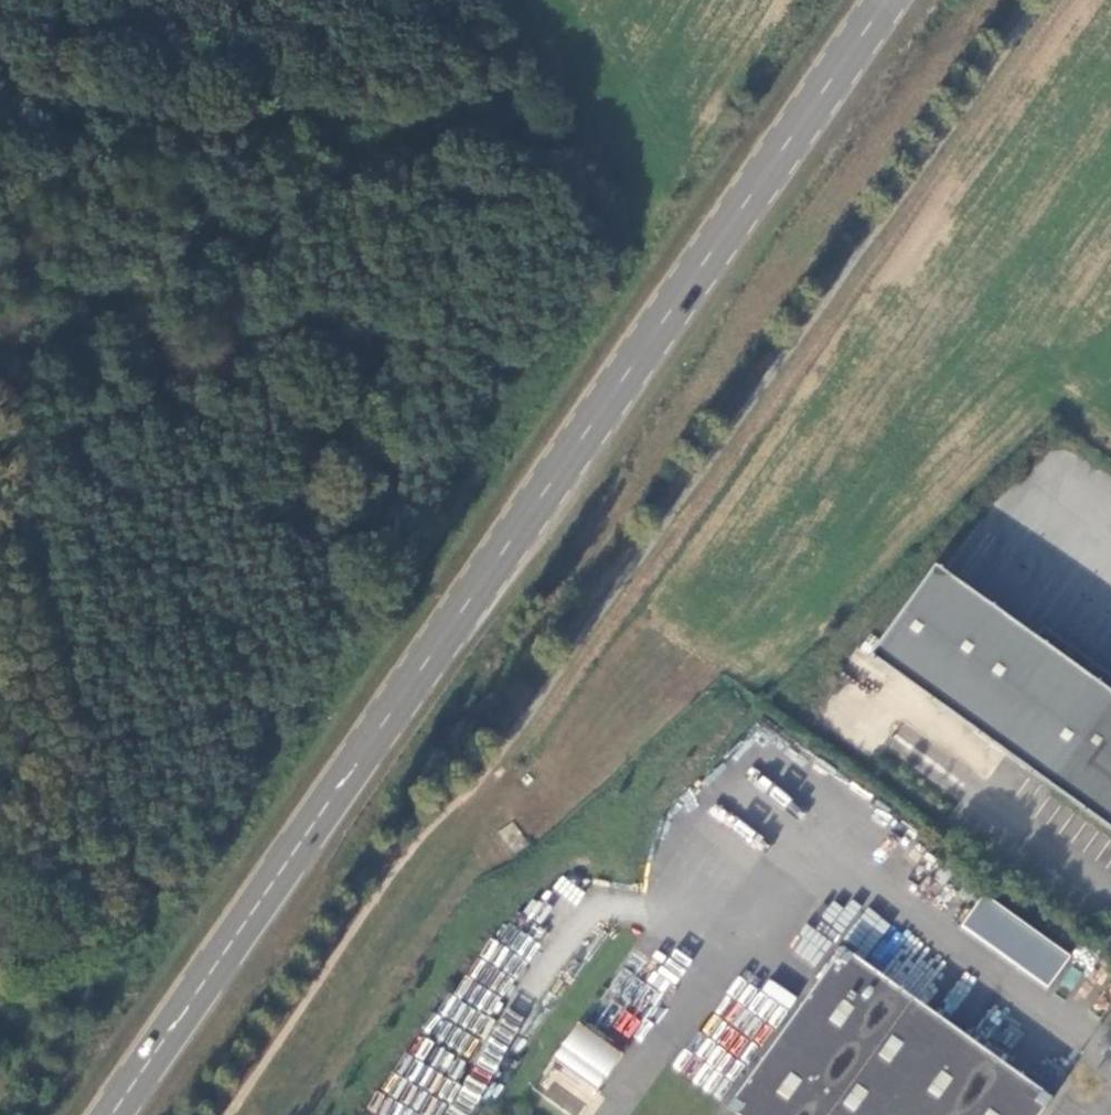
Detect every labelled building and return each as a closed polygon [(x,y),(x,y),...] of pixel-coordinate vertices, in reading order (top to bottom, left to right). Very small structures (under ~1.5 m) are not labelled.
[(937,563),(871,653),(1110,827),(1110,689),(937,563)] [(940,854),(930,868),(953,885),(963,871),(940,854)] [(1047,985),(1070,954),(983,891),(986,888),(963,871),(953,885),(976,901),(961,922),(1047,985)] [(1047,1109),(1039,1101),(1043,1093),(853,955),(848,963),(836,957),(733,1097),(743,1105),(738,1113),(741,1114),(1042,1114),(1047,1109)] [(768,978),(760,990),(737,976),(701,1033),(750,1064),(793,994),(768,978)] [(623,1053),(577,1021),(550,1059),(561,1066),(542,1093),(573,1114),(575,1114),(595,1087),(598,1089),(623,1053)]
